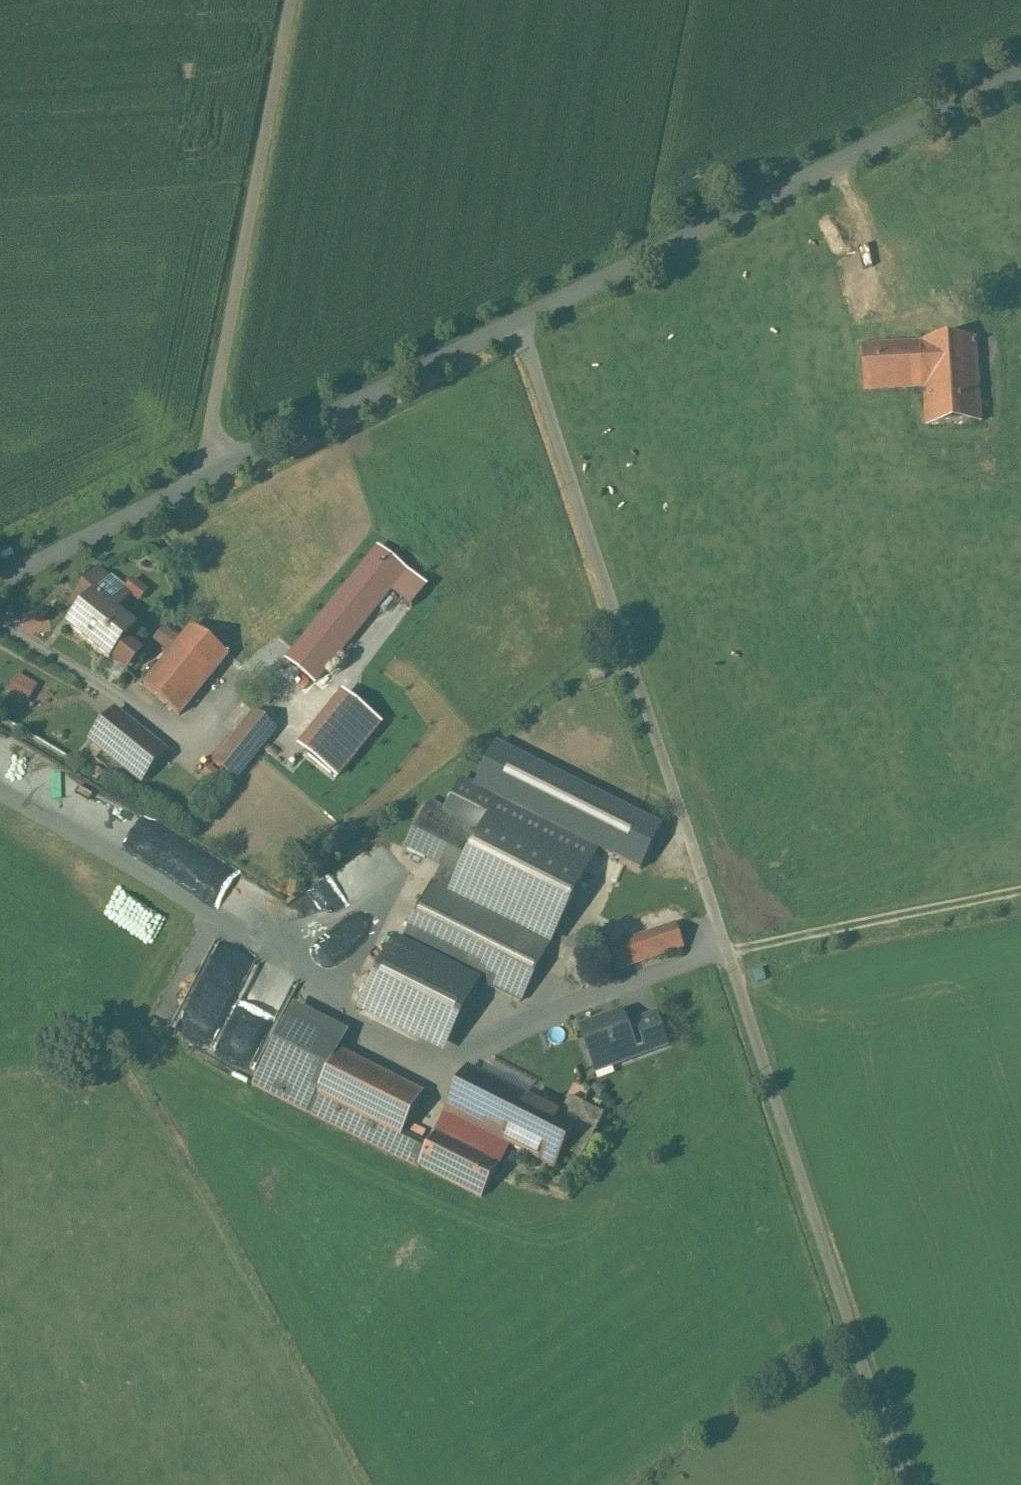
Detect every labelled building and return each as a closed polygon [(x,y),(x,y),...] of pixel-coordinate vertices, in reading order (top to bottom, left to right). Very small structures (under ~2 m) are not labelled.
[(924,389),(978,385),(975,339),(861,347),(863,391),(924,389)] [(978,385),(924,389),(925,427),(980,423),(978,385)] [(109,581),(98,572),(77,598),(86,605),(69,628),(110,660),(112,657),(127,670),(140,654),(125,643),(135,629),(116,613),(129,597),(139,605),(148,592),(132,580),(126,588),(110,577),(109,581)] [(227,655),(193,625),(145,688),(180,715),(227,655)] [(50,676),(20,661),(9,680),(38,698),(50,676)] [(277,729),(255,710),(213,763),(235,780),(277,729)] [(165,753),(114,711),(90,740),(142,782),(165,753)] [(441,867),(402,943),(520,1002),(599,848),(460,779),(444,810),(427,802),(405,847),(441,867)] [(684,947),(674,926),(602,951),(611,973),(684,947)] [(383,962),(467,1004),(477,984),(394,941),(383,962)] [(467,1004),(383,962),(365,999),(449,1041),(467,1004)] [(497,1139),(503,1143),(525,1099),(467,1070),(428,1147),(402,1135),(422,1096),(338,1053),(343,1041),(288,1015),(252,1085),(419,1167),(418,1169),(481,1198),(497,1166),(486,1160),(497,1139)] [(637,1056),(627,1027),(621,1016),(580,1031),(592,1064),(608,1058),(611,1066),(637,1056)] [(627,1027),(637,1056),(667,1045),(655,1017),(627,1027)] [(552,1168),(566,1142),(576,1124),(573,1122),(525,1099),(503,1143),(552,1168)] [(582,1105),(573,1122),(576,1124),(566,1142),(586,1151),(604,1116),(582,1105)]
